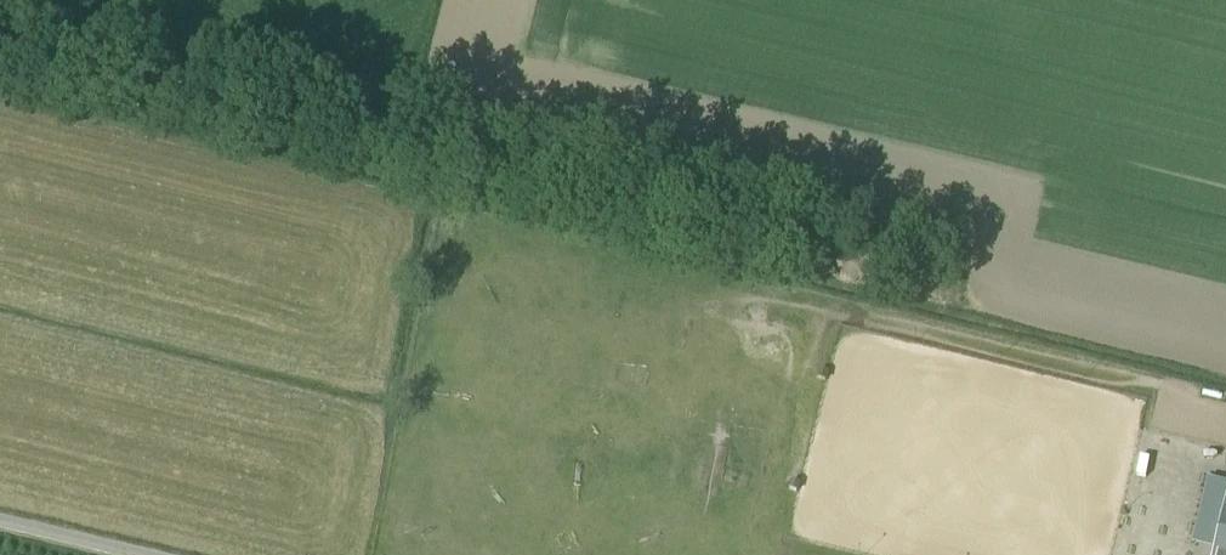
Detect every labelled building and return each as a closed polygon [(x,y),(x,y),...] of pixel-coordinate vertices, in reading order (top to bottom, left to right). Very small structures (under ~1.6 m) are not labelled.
[(1214,554),(1225,554),(1225,504),(1214,554)]
